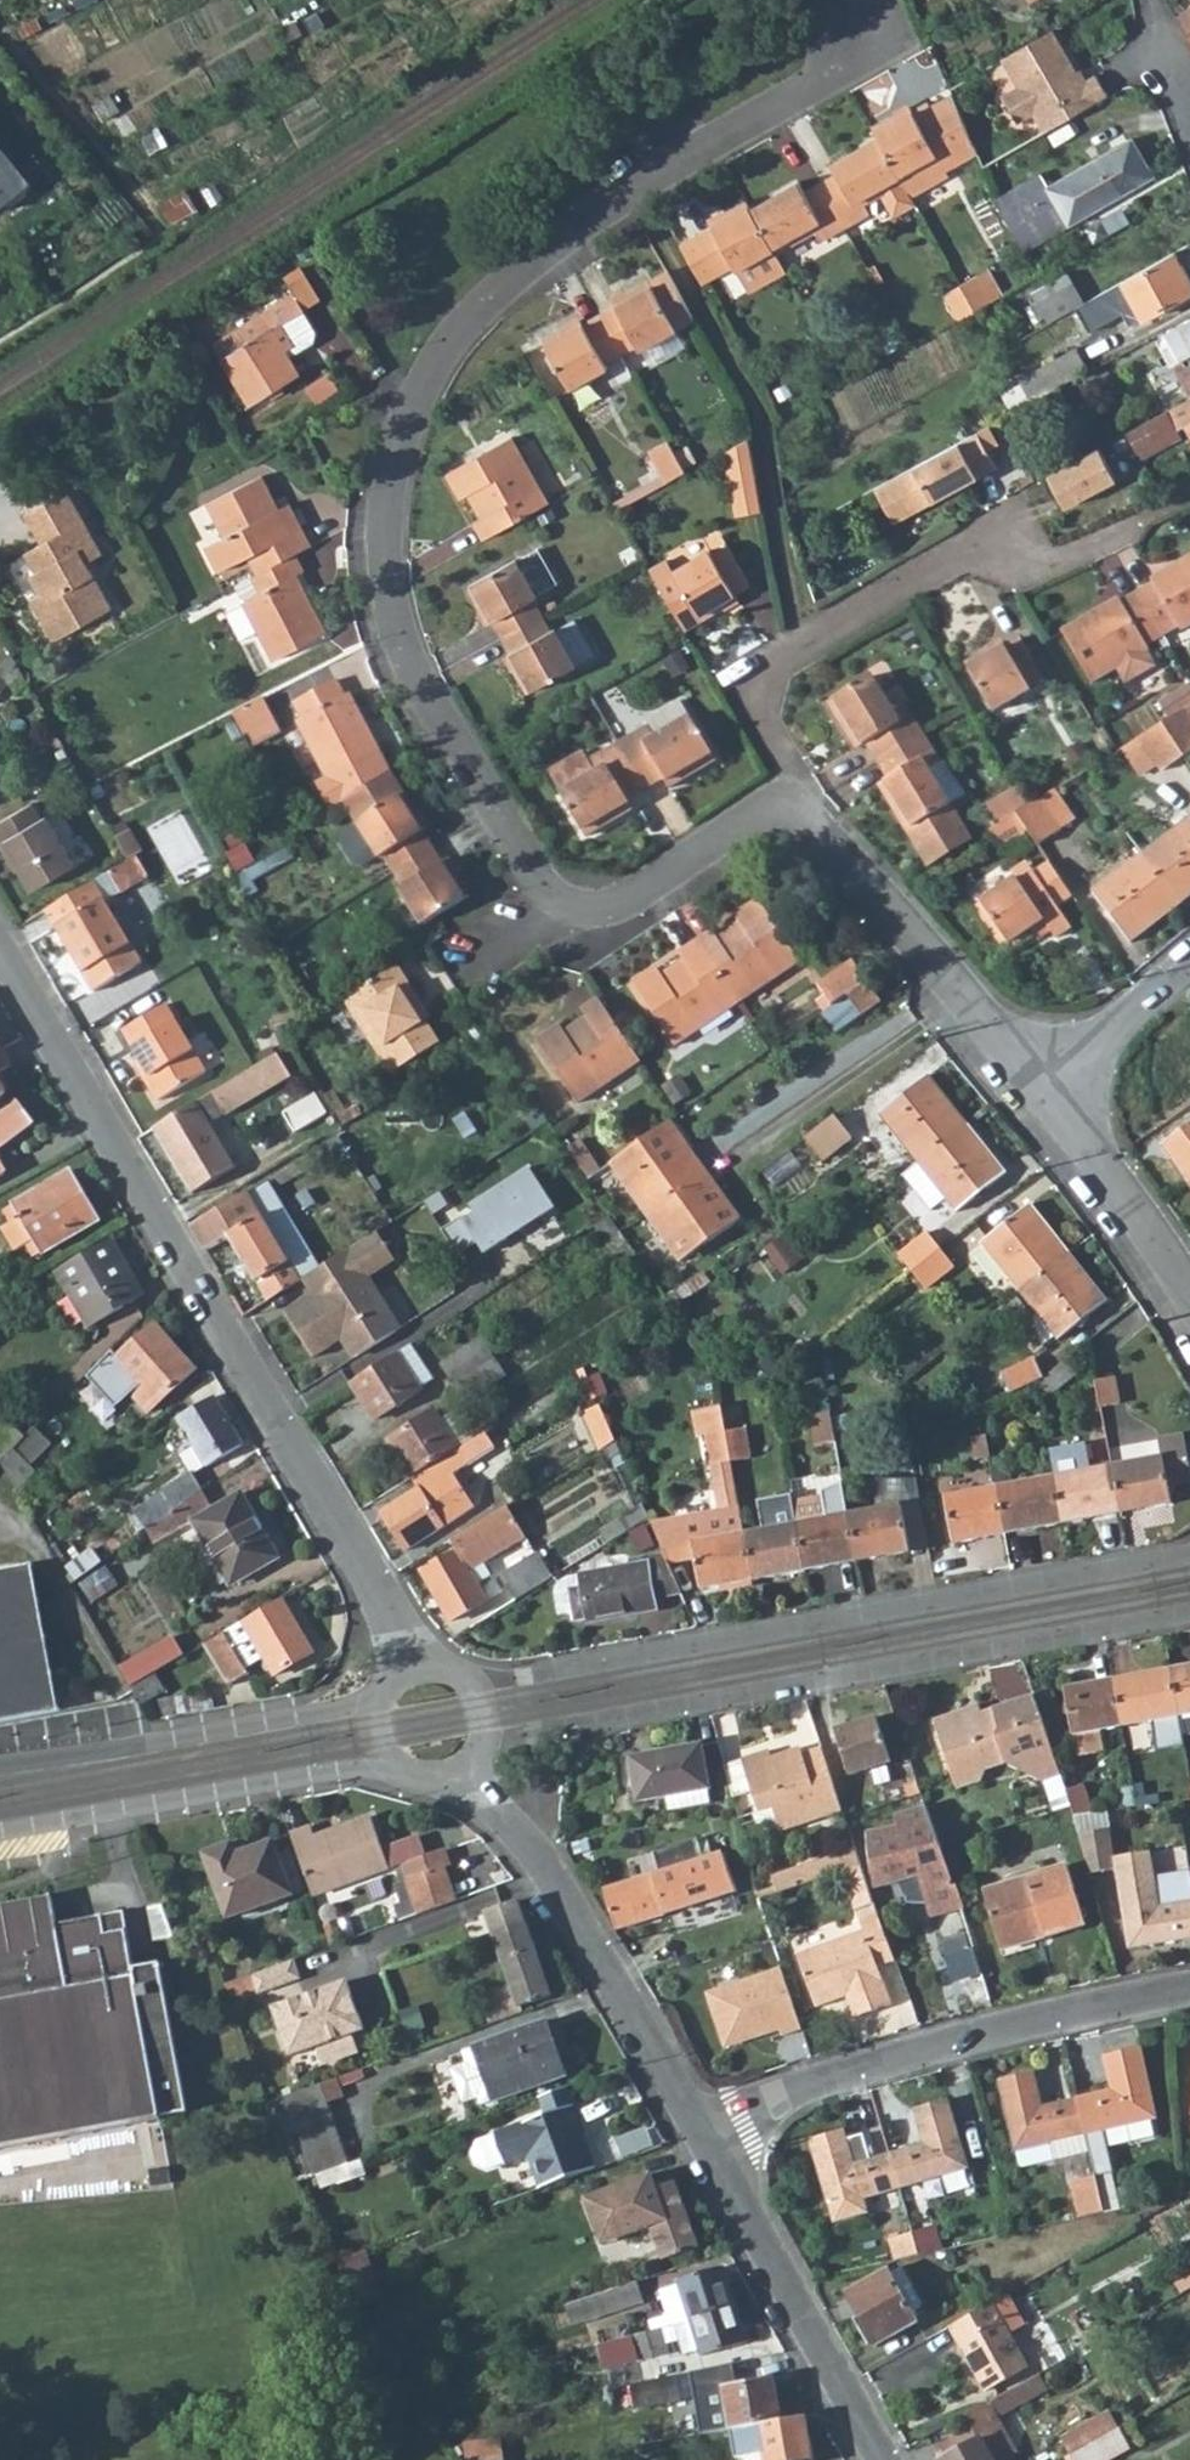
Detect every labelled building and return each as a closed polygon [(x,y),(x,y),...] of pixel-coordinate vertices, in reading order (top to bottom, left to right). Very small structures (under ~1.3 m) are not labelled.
[(1171,9),(1189,40),(1189,0),(1184,0),(1171,9)] [(1043,133),(1107,98),(1096,77),(1082,85),(1053,32),(1003,61),(1019,89),(1003,98),(1016,123),(1033,114),(1043,133)] [(909,109),(873,130),(879,140),(901,179),(911,197),(948,175),(945,169),(935,153),(949,145),(945,139),(964,128),(951,97),(928,110),(925,106),(912,114),(909,109)] [(974,153),(964,128),(945,139),(949,145),(935,153),(945,169),(974,153)] [(1047,187),(1040,176),(1012,191),(1020,206),(1001,217),(1022,251),(1151,175),(1131,139),(1047,187)] [(837,177),(822,186),(847,229),(871,216),(865,205),(881,196),(894,219),(916,206),(911,197),(901,179),(879,140),(831,167),(837,177)] [(808,251),(847,229),(822,186),(805,196),(798,186),(753,212),(776,252),(776,253),(801,240),(808,251)] [(748,203),(708,225),(711,231),(697,239),(682,248),(704,287),(719,278),(734,270),(736,274),(776,252),(753,212),(748,203)] [(776,252),(736,274),(749,295),(788,273),(776,253),(776,252)] [(1189,293),(1189,282),(1174,253),(1121,283),(1132,302),(1142,319),(1189,293)] [(978,276),(993,303),(1011,292),(996,265),(978,276)] [(616,313),(603,320),(623,357),(637,349),(640,354),(678,332),(696,322),(670,274),(651,285),(613,307),(616,313)] [(292,293),(302,308),(316,299),(301,275),(286,284),(292,293)] [(993,303),(978,276),(961,285),(976,312),(993,303)] [(1082,305),(1066,276),(1029,296),(1045,326),(1073,310),(1082,305)] [(1088,302),(1099,320),(1132,302),(1121,283),(1088,302)] [(279,324),(302,308),(292,293),(214,344),(250,403),(301,371),(291,355),(288,350),(293,345),(279,324)] [(1088,302),(1082,305),(1073,310),(1083,328),(1099,320),(1088,302)] [(288,350),(291,355),(313,341),(316,330),(302,308),(279,324),(293,345),(288,350)] [(585,323),(547,344),(574,392),(611,370),(608,365),(623,357),(603,320),(588,328),(585,323)] [(1163,343),(1189,393),(1189,329),(1163,343)] [(1027,402),(1084,371),(1073,351),(1016,382),(1027,402)] [(310,385),(321,402),(342,388),(332,371),(310,385)] [(1164,412),(1163,412),(1124,433),(1138,459),(1178,438),(1164,412)] [(1180,425),(1189,444),(1189,420),(1180,425)] [(989,425),(875,486),(894,522),(997,466),(988,449),(999,443),(989,425)] [(472,514),(487,540),(553,502),(515,436),(450,474),(460,493),(468,488),(480,509),(472,514)] [(750,440),(727,453),(734,492),(758,488),(750,440)] [(690,474),(673,445),(655,455),(671,484),(690,474)] [(1098,448),(1047,475),(1056,491),(1065,508),(1116,481),(1098,448)] [(1056,491),(1047,475),(1020,490),(1029,505),(1056,491)] [(233,582),(238,592),(300,560),(316,553),(301,522),(289,528),(270,488),(216,514),(233,551),(214,560),(226,585),(233,582)] [(740,525),(764,520),(758,488),(734,492),(740,525)] [(35,601),(57,644),(116,613),(92,567),(75,534),(91,525),(75,494),(32,517),(54,548),(36,555),(44,576),(38,578),(45,598),(35,601)] [(75,534),(92,567),(109,558),(91,525),(75,534)] [(735,597),(751,588),(729,549),(714,557),(712,552),(674,573),(669,564),(654,572),(687,630),(701,622),(738,602),(735,597)] [(491,626),(496,623),(504,638),(543,616),(534,603),(541,599),(539,597),(559,585),(540,551),(520,563),(519,561),(470,589),(491,626)] [(1150,583),(1136,591),(1160,631),(1173,623),(1176,628),(1189,620),(1189,551),(1146,577),(1150,583)] [(238,592),(247,609),(276,668),(330,642),(301,584),(310,579),(300,560),(238,592)] [(1147,645),(1144,640),(1160,631),(1136,591),(1121,600),(1118,594),(1059,628),(1089,679),(1147,645)] [(557,628),(552,632),(543,616),(504,638),(512,652),(507,654),(529,693),(578,666),(557,628)] [(1030,685),(1044,676),(1021,638),(1007,646),(1004,642),(967,665),(995,712),(1032,689),(1030,685)] [(21,671),(12,656),(0,668),(0,691),(21,671)] [(856,750),(867,744),(878,761),(921,735),(904,706),(892,713),(871,677),(828,703),(856,750)] [(1189,706),(1189,684),(1158,704),(1168,720),(1187,708),(1189,706)] [(333,687),(290,709),(298,724),(293,726),(320,780),(308,786),(322,813),(344,799),(384,774),(375,759),(346,700),(341,703),(333,687)] [(239,739),(270,724),(258,701),(228,716),(239,739)] [(645,726),(648,730),(620,745),(645,791),(665,780),(671,791),(717,765),(684,705),(645,726)] [(1189,753),(1189,714),(1187,708),(1168,720),(1163,723),(1184,756),(1189,753)] [(1163,723),(1141,737),(1159,766),(1163,772),(1185,757),(1184,756),(1163,723)] [(964,832),(948,805),(926,770),(938,762),(921,735),(878,761),(887,778),(877,784),(905,831),(918,852),(939,839),(943,845),(964,832)] [(1120,750),(1138,779),(1159,766),(1141,737),(1120,750)] [(630,800),(645,791),(620,745),(592,761),(599,773),(562,793),(587,837),(635,810),(630,800)] [(926,770),(948,805),(964,796),(942,760),(926,770)] [(381,859),(385,856),(394,870),(432,846),(423,832),(428,829),(404,793),(390,771),(384,774),(344,799),(359,824),(381,859)] [(1038,847),(1077,823),(1055,790),(1028,806),(1016,813),(1025,828),(1038,847)] [(1018,791),(994,805),(1003,821),(1014,814),(1016,813),(1028,806),(1018,791)] [(73,868),(43,817),(38,820),(29,806),(0,823),(0,837),(32,891),(73,868)] [(992,828),(1001,843),(1025,828),(1016,813),(1014,814),(1003,821),(992,828)] [(1141,855),(1178,904),(1189,895),(1189,820),(1141,855)] [(364,869),(381,859),(359,824),(343,835),(341,843),(356,867),(364,869)] [(918,852),(928,868),(970,842),(964,832),(943,845),(939,839),(918,852)] [(446,858),(441,861),(432,846),(394,870),(403,884),(398,888),(422,924),(468,895),(446,858)] [(129,861),(131,866),(143,861),(140,855),(129,861)] [(1092,890),(1128,940),(1178,904),(1141,855),(1092,890)] [(102,902),(130,887),(150,875),(143,861),(131,866),(129,861),(43,913),(89,993),(138,965),(102,902)] [(1070,931),(1059,914),(1034,876),(1018,886),(1015,882),(980,905),(1012,951),(1045,930),(1053,942),(1070,931)] [(717,940),(711,931),(695,941),(737,1005),(801,964),(760,900),(734,916),(740,925),(717,940)] [(1012,951),(980,905),(974,909),(1006,956),(1012,951)] [(674,1046),(737,1005),(695,941),(678,952),(684,961),(662,975),(656,966),(631,982),(674,1046)] [(398,964),(341,1000),(389,1076),(438,1044),(425,1023),(412,1002),(420,997),(398,964)] [(844,999),(865,985),(851,965),(816,988),(830,1009),(844,999)] [(844,999),(858,1019),(879,1006),(865,985),(844,999)] [(420,997),(412,1002),(425,1023),(433,1018),(420,997)] [(576,1100),(638,1060),(598,998),(581,1009),(585,1016),(566,1028),(562,1022),(536,1038),(576,1100)] [(156,1100),(203,1073),(164,1006),(122,1031),(140,1061),(148,1074),(142,1077),(156,1100)] [(1,1049),(0,1049),(0,1074),(11,1067),(1,1049)] [(224,1114),(289,1075),(275,1053),(254,1066),(211,1092),(224,1114)] [(140,1061),(134,1065),(142,1077),(148,1074),(140,1061)] [(919,1166),(967,1128),(929,1081),(880,1118),(919,1166)] [(224,1114),(211,1092),(194,1102),(208,1124),(224,1114)] [(292,1133),(325,1113),(312,1094),(281,1112),(292,1133)] [(33,1122),(17,1101),(0,1113),(0,1147),(33,1122)] [(191,1195),(235,1168),(208,1124),(194,1102),(155,1126),(151,1129),(191,1195)] [(822,1161),(853,1138),(838,1118),(806,1141),(822,1161)] [(611,1163),(647,1214),(707,1173),(671,1121),(611,1163)] [(1007,1177),(967,1128),(919,1166),(957,1214),(1007,1177)] [(1164,1146),(1189,1183),(1189,1182),(1189,1129),(1164,1146)] [(564,1150),(585,1181),(600,1170),(580,1140),(564,1150)] [(263,1182),(270,1193),(309,1169),(303,1157),(263,1182)] [(559,1205),(531,1164),(471,1202),(476,1210),(444,1227),(461,1253),(479,1242),(486,1252),(559,1205)] [(24,1244),(32,1258),(42,1252),(35,1240),(43,1236),(50,1247),(100,1218),(72,1170),(0,1211),(7,1224),(0,1228),(13,1250),(24,1244)] [(681,1263),(742,1222),(707,1173),(647,1214),(681,1263)] [(205,1253),(230,1238),(268,1301),(298,1281),(276,1243),(245,1193),(190,1228),(205,1253)] [(1032,1208),(984,1246),(1022,1294),(1070,1256),(1032,1208)] [(284,1313),(312,1357),(340,1339),(349,1353),(358,1355),(395,1331),(397,1322),(368,1277),(394,1260),(376,1231),(313,1272),(302,1279),(312,1295),(284,1313)] [(767,1245),(784,1271),(806,1257),(790,1231),(767,1245)] [(313,1272),(290,1235),(276,1243),(298,1281),(302,1279),(313,1272)] [(50,1247),(43,1236),(35,1240),(42,1252),(50,1247)] [(928,1236),(899,1258),(912,1275),(941,1252),(928,1236)] [(95,1323),(144,1293),(112,1239),(57,1272),(67,1288),(73,1285),(95,1323)] [(925,1291),(954,1268),(941,1252),(912,1275),(925,1291)] [(1060,1342),(1109,1304),(1070,1256),(1022,1294),(1060,1342)] [(664,1296),(673,1309),(714,1283),(705,1270),(664,1296)] [(147,1411),(196,1368),(156,1323),(118,1355),(112,1349),(87,1375),(115,1407),(131,1393),(147,1411)] [(483,1339),(443,1366),(454,1383),(495,1357),(483,1339)] [(374,1421),(421,1391),(419,1387),(407,1369),(397,1353),(350,1383),(374,1421)] [(466,1402),(507,1375),(495,1357),(454,1383),(466,1402)] [(1010,1396),(1037,1384),(1044,1380),(1045,1380),(1035,1361),(1001,1377),(1010,1396)] [(430,1380),(417,1362),(407,1369),(419,1387),(430,1380)] [(1119,1403),(1114,1375),(1094,1378),(1099,1405),(1119,1403)] [(191,1473),(242,1444),(213,1395),(176,1417),(194,1445),(179,1454),(191,1473)] [(691,1407),(696,1435),(704,1433),(724,1430),(719,1402),(691,1407)] [(599,1406),(580,1413),(597,1452),(614,1442),(599,1406)] [(436,1411),(387,1442),(411,1479),(459,1448),(441,1420),(436,1411)] [(459,1448),(473,1438),(455,1411),(441,1420),(459,1448)] [(829,1411),(811,1415),(816,1445),(834,1442),(829,1411)] [(10,1422),(0,1432),(0,1462),(13,1450),(26,1437),(10,1422)] [(730,1461),(749,1457),(743,1426),(724,1430),(730,1461)] [(28,1465),(51,1442),(35,1427),(26,1437),(13,1450),(28,1465)] [(704,1433),(719,1511),(738,1507),(730,1461),(724,1430),(704,1433)] [(986,1434),(970,1437),(974,1459),(990,1456),(986,1434)] [(1189,1481),(1189,1467),(1184,1434),(1160,1438),(1163,1457),(1111,1466),(1120,1512),(1172,1502),(1169,1485),(1189,1481)] [(459,1448),(411,1479),(418,1489),(381,1515),(406,1554),(496,1494),(474,1462),(486,1454),(476,1437),(473,1438),(459,1448)] [(11,1482),(28,1465),(13,1450),(0,1462),(0,1463),(11,1482)] [(16,1491),(35,1473),(28,1465),(11,1482),(16,1491)] [(1120,1512),(1111,1466),(1054,1477),(1063,1523),(1120,1512)] [(189,1473),(134,1514),(146,1529),(201,1489),(189,1473)] [(1063,1523),(1054,1477),(996,1488),(1004,1534),(1063,1523)] [(901,1505),(909,1548),(928,1548),(915,1480),(877,1479),(876,1510),(901,1505)] [(154,1543),(194,1520),(220,1566),(227,1562),(238,1582),(281,1557),(242,1492),(213,1508),(203,1488),(201,1489),(146,1529),(154,1543)] [(945,1497),(954,1543),(1004,1534),(996,1488),(945,1497)] [(795,1525),(804,1571),(857,1562),(848,1515),(825,1519),(821,1496),(791,1502),(795,1525)] [(909,1548),(901,1505),(876,1510),(848,1515),(857,1562),(910,1552),(909,1548)] [(471,1568),(524,1537),(506,1507),(449,1542),(455,1551),(420,1572),(450,1620),(489,1598),(471,1568)] [(743,1534),(738,1507),(719,1511),(675,1519),(681,1548),(692,1546),(694,1561),(700,1591),(752,1581),(743,1534)] [(694,1561),(692,1546),(681,1548),(675,1519),(649,1523),(665,1558),(667,1563),(694,1561)] [(752,1581),(804,1571),(795,1525),(743,1534),(752,1581)] [(100,1562),(91,1548),(61,1569),(70,1584),(100,1562)] [(553,1579),(538,1555),(501,1576),(516,1602),(553,1579)] [(55,1703),(28,1556),(0,1561),(0,1713),(55,1703)] [(667,1563),(665,1558),(564,1581),(549,1589),(554,1616),(571,1613),(572,1622),(584,1620),(585,1624),(656,1611),(654,1598),(679,1592),(667,1563)] [(238,1582),(227,1562),(220,1566),(232,1586),(238,1582)] [(92,1603),(116,1585),(103,1566),(79,1584),(92,1603)] [(274,1674),(315,1651),(283,1597),(189,1652),(203,1675),(218,1666),(229,1685),(250,1673),(247,1669),(264,1659),(274,1674)] [(118,1666),(130,1687),(151,1675),(184,1655),(172,1635),(118,1666)] [(1179,1716),(1182,1732),(1189,1731),(1189,1667),(1172,1670),(1179,1716)] [(1122,1726),(1179,1716),(1172,1670),(1114,1680),(1122,1726)] [(137,1700),(159,1687),(151,1675),(130,1687),(135,1696),(137,1700)] [(1114,1680),(1064,1689),(1071,1734),(1075,1734),(1077,1753),(1105,1748),(1103,1730),(1122,1726),(1114,1680)] [(987,1768),(1005,1763),(1044,1782),(1061,1777),(1036,1693),(985,1708),(972,1712),(970,1705),(936,1714),(951,1766),(974,1758),(988,1766),(987,1768)] [(970,1705),(972,1712),(985,1708),(983,1701),(970,1705)] [(891,1762),(876,1716),(834,1730),(850,1775),(891,1762)] [(723,1759),(718,1741),(702,1744),(709,1789),(731,1785),(723,1759)] [(766,1747),(740,1755),(749,1787),(755,1808),(772,1803),(781,1829),(844,1807),(819,1743),(798,1750),(795,1743),(769,1752),(766,1747)] [(706,1790),(709,1789),(702,1744),(630,1756),(638,1803),(665,1797),(667,1810),(708,1803),(706,1790)] [(723,1759),(731,1785),(733,1792),(749,1787),(740,1755),(723,1759)] [(951,1766),(957,1785),(981,1778),(987,1768),(988,1766),(974,1758),(951,1766)] [(922,1791),(919,1783),(905,1788),(907,1796),(922,1791)] [(1089,1814),(1085,1791),(1066,1795),(1070,1807),(1072,1817),(1089,1814)] [(927,1806),(893,1816),(896,1824),(869,1832),(870,1835),(877,1872),(879,1881),(881,1886),(881,1888),(918,1877),(930,1917),(943,1913),(970,2006),(989,2001),(957,1896),(941,1846),(927,1806)] [(316,1842),(312,1832),(291,1840),(312,1901),(390,1873),(373,1822),(316,1842)] [(1131,1948),(1189,1940),(1189,1872),(1156,1878),(1152,1853),(1117,1858),(1113,1829),(1077,1834),(1089,1874),(1119,1869),(1131,1948)] [(626,1914),(628,1924),(737,1893),(723,1853),(710,1856),(706,1836),(681,1843),(686,1866),(605,1890),(615,1918),(626,1914)] [(223,1927),(293,1902),(273,1845),(235,1859),(230,1846),(198,1857),(223,1927)] [(448,1849),(405,1865),(405,1866),(410,1880),(449,1869),(455,1867),(448,1849)] [(844,1854),(800,1868),(806,1884),(849,1871),(867,1865),(861,1849),(844,1854)] [(405,1866),(396,1868),(401,1882),(410,1880),(405,1866)] [(1046,1938),(1086,1927),(1068,1866),(983,1891),(998,1939),(1043,1926),(1046,1938)] [(806,1884),(800,1868),(779,1874),(784,1891),(806,1884)] [(421,1918),(460,1906),(449,1869),(410,1880),(420,1914),(421,1918)] [(420,1914),(410,1880),(401,1882),(395,1884),(401,1903),(395,1904),(400,1920),(420,1914)] [(159,2111),(132,1967),(125,1924),(58,1936),(50,1891),(0,1900),(0,2140),(159,2111)] [(527,1919),(492,1933),(510,1985),(481,1995),(490,2024),(520,2014),(518,2008),(552,1995),(527,1919)] [(902,1970),(887,1922),(868,1928),(871,1938),(806,1959),(824,2013),(854,2003),(862,2026),(900,2013),(887,1975),(902,1970)] [(267,1966),(252,1970),(257,1988),(300,1974),(295,1957),(267,1966)] [(781,2035),(801,2028),(781,1967),(706,1992),(722,2041),(749,2033),(751,2038),(779,2029),(781,2035)] [(365,2030),(348,1981),(274,2007),(290,2056),(365,2030)] [(494,2101),(565,2077),(547,2023),(476,2047),(494,2100),(494,2101)] [(494,2100),(476,2047),(463,2051),(467,2063),(452,2068),(463,2103),(478,2098),(481,2105),(494,2100)] [(1085,2134),(1155,2119),(1140,2047),(1104,2055),(1111,2089),(1077,2097),(1085,2134)] [(1077,2097),(1042,2105),(1034,2070),(998,2078),(1018,2166),(1089,2150),(1085,2134),(1077,2097)] [(312,2176),(348,2164),(322,2083),(288,2095),(312,2176)] [(506,2164),(529,2156),(539,2188),(595,2167),(568,2088),(538,2098),(543,2114),(494,2131),(506,2164)] [(898,2186),(966,2167),(946,2098),(913,2107),(923,2141),(888,2151),(898,2186)] [(868,2209),(864,2196),(898,2186),(888,2151),(869,2156),(862,2131),(846,2136),(843,2127),(809,2137),(833,2219),(868,2209)] [(651,2226),(663,2261),(700,2248),(677,2181),(658,2188),(652,2173),(586,2196),(595,2223),(613,2216),(617,2228),(629,2234),(651,2226)] [(1094,2173),(1072,2178),(1081,2216),(1103,2211),(1094,2173)] [(613,2216),(595,2223),(602,2243),(629,2234),(617,2228),(613,2216)] [(935,2250),(930,2225),(911,2230),(911,2231),(918,2254),(935,2250)] [(911,2231),(889,2236),(895,2259),(918,2254),(911,2231)] [(736,2304),(724,2266),(677,2280),(679,2285),(689,2317),(736,2304)] [(874,2344),(916,2321),(886,2268),(845,2292),(874,2344)] [(637,2281),(564,2306),(570,2324),(644,2300),(637,2281)] [(673,2321),(689,2317),(679,2285),(668,2288),(662,2297),(669,2322),(673,2321)] [(1006,2294),(991,2302),(1008,2334),(1023,2326),(1006,2294)] [(984,2390),(1025,2366),(1008,2334),(991,2302),(949,2325),(984,2390)] [(736,2304),(689,2317),(700,2351),(701,2356),(749,2342),(736,2304)] [(673,2321),(683,2356),(700,2351),(689,2317),(673,2321)] [(639,2353),(667,2347),(661,2324),(633,2332),(639,2353)] [(639,2353),(633,2332),(609,2339),(615,2362),(639,2356),(639,2353)] [(636,2408),(678,2399),(673,2374),(631,2383),(636,2408)] [(783,2420),(776,2379),(725,2388),(730,2429),(733,2429),(783,2420)] [(976,2428),(992,2419),(1019,2404),(1010,2388),(965,2413),(972,2425),(933,2446),(941,2459),(993,2459),(976,2428)] [(783,2420),(733,2429),(737,2458),(744,2457),(765,2454),(766,2459),(814,2459),(806,2416),(783,2420)] [(1102,2417),(1065,2437),(1073,2451),(1110,2431),(1102,2417)] [(1010,2452),(992,2419),(976,2428),(993,2459),(1008,2459),(1010,2452)] [(1124,2451),(1112,2429),(1110,2431),(1073,2451),(1078,2459),(1107,2459),(1124,2451)]
